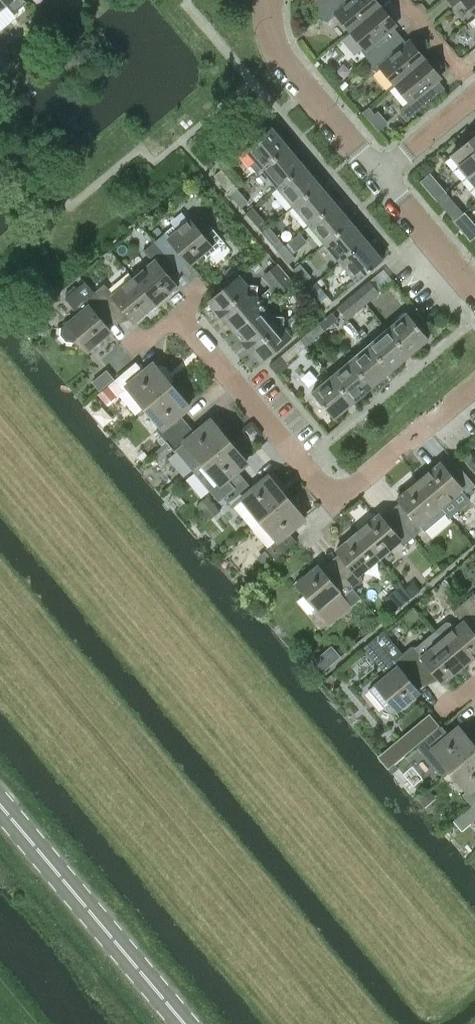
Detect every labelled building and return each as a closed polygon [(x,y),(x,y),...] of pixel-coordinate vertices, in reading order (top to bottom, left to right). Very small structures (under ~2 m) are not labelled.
[(6,4),(13,13),(26,2),(24,0),(0,0),(0,8),(6,4)] [(319,13),(334,0),(313,0),(310,3),(319,13)] [(319,13),(326,22),(335,14),(350,32),(381,6),(376,0),(334,0),(319,13)] [(474,15),(474,0),(462,0),(474,15)] [(362,51),(369,60),(370,60),(377,54),(376,54),(400,34),(393,25),(396,23),(381,6),(350,32),(364,49),(362,51)] [(370,60),(369,60),(366,62),(371,69),(374,70),(378,69),(381,67),(395,84),(425,58),(410,40),(407,42),(400,34),(376,54),(377,54),(370,60)] [(395,84),(409,101),(399,109),(408,119),(422,107),(445,88),(437,79),(441,76),(425,58),(395,84)] [(369,107),(362,112),(367,119),(374,113),(369,107)] [(269,130),(246,150),(255,160),(249,165),(256,174),(262,168),(288,146),(272,127),(269,130)] [(467,175),(474,168),(474,134),(450,155),(467,175)] [(288,146),(262,168),(277,187),(304,164),(288,146)] [(304,164),(277,187),(293,206),(320,184),(304,164)] [(467,175),(474,184),(474,168),(467,175)] [(214,176),(225,189),(232,183),(221,170),(214,176)] [(320,184),(293,206),(309,224),(335,202),(320,184)] [(237,189),(231,194),(241,207),(248,201),(237,189)] [(335,202),(309,224),(325,243),(351,221),(335,202)] [(264,220),(253,207),(246,213),(257,226),(264,220)] [(166,232),(155,241),(174,263),(183,255),(191,264),(203,254),(204,255),(206,257),(224,241),(214,229),(202,216),(193,223),(190,219),(177,231),(172,226),(166,232)] [(351,221),(325,243),(340,262),(367,240),(351,221)] [(269,226),(262,232),(273,245),(280,239),(269,226)] [(367,240),(340,262),(357,282),(383,259),(367,240)] [(154,259),(133,277),(156,305),(178,286),(165,271),(174,263),(155,241),(145,250),(154,259)] [(295,258),(284,244),(277,250),(288,263),(295,258)] [(311,276),(300,263),(293,269),(304,282),(311,276)] [(276,277),(269,283),(278,294),(292,282),(277,264),(270,270),(276,277)] [(210,302),(235,332),(265,306),(240,276),(210,302)] [(84,281),(112,315),(121,308),(135,323),(156,305),(133,277),(113,294),(105,284),(95,292),(85,281),(84,281)] [(369,280),(353,293),(355,294),(364,304),(379,291),(370,281),(369,280)] [(78,314),(67,324),(66,322),(60,327),(60,334),(65,341),(72,342),(78,337),(90,351),(112,333),(104,323),(112,315),(84,281),(64,298),(78,314)] [(327,295),(316,282),(309,288),(320,301),(327,295)] [(353,293),(337,306),(339,308),(347,318),(364,304),(355,294),(353,293)] [(235,332),(261,362),(291,336),(265,306),(235,332)] [(332,312),(319,323),(325,330),(338,319),(332,312)] [(388,329),(411,354),(429,339),(407,312),(388,329)] [(314,327),(300,338),(301,339),(306,345),(320,334),(314,327)] [(369,345),(391,371),(411,354),(388,329),(369,345)] [(300,338),(280,355),(286,363),(306,345),(300,338)] [(350,360),(372,387),(391,371),(369,345),(350,360)] [(332,376),(354,402),(372,387),(350,360),(332,376)] [(135,362),(114,379),(116,381),(123,390),(124,392),(128,388),(145,408),(172,385),(154,364),(144,373),(137,364),(135,362)] [(335,419),(354,402),(332,376),(312,392),(335,419)] [(158,432),(166,442),(188,424),(180,414),(189,406),(172,385),(145,408),(162,429),(158,432)] [(188,424),(166,442),(174,452),(176,450),(193,471),(228,442),(210,421),(196,433),(188,424)] [(228,442),(193,471),(218,500),(222,496),(224,498),(245,480),(237,471),(246,463),(228,442)] [(474,471),(474,470),(474,458),(470,452),(463,458),(474,471)] [(418,480),(440,507),(460,490),(464,495),(474,485),(457,464),(447,472),(439,462),(418,480)] [(232,508),(234,506),(252,527),(286,498),(267,477),(253,489),(245,480),(224,498),(232,508)] [(404,507),(395,514),(414,537),(424,528),(420,524),(440,507),(418,480),(397,498),(404,507)] [(197,504),(206,513),(215,505),(207,495),(197,504)] [(252,527),(268,546),(266,549),(274,559),(296,541),(287,531),(302,518),(286,498),(252,527)] [(215,505),(206,513),(211,519),(220,510),(215,505)] [(356,532),(379,558),(398,542),(402,547),(414,537),(395,514),(385,523),(378,514),(356,532)] [(343,558),(333,566),(360,598),(361,597),(353,588),(362,580),(358,575),(379,558),(356,532),(336,549),(343,558)] [(295,584),(317,610),(330,624),(360,598),(333,566),(324,574),(317,566),(295,584)] [(474,615),(474,595),(473,593),(463,601),(474,615)] [(463,665),(474,655),(474,635),(472,631),(474,629),(474,615),(463,601),(453,610),(462,621),(454,627),(449,621),(436,632),(463,665)] [(410,683),(420,675),(402,653),(401,653),(383,631),(363,648),(386,675),(368,690),(383,707),(389,702),(396,711),(418,692),(410,683)] [(402,653),(420,675),(428,668),(441,683),(463,665),(436,632),(416,649),(412,644),(402,653)] [(458,725),(449,733),(443,726),(420,744),(417,747),(443,777),(451,770),(474,750),(474,745),(458,725)] [(471,804),(474,801),(474,750),(451,770),(467,789),(462,794),(471,804)]
